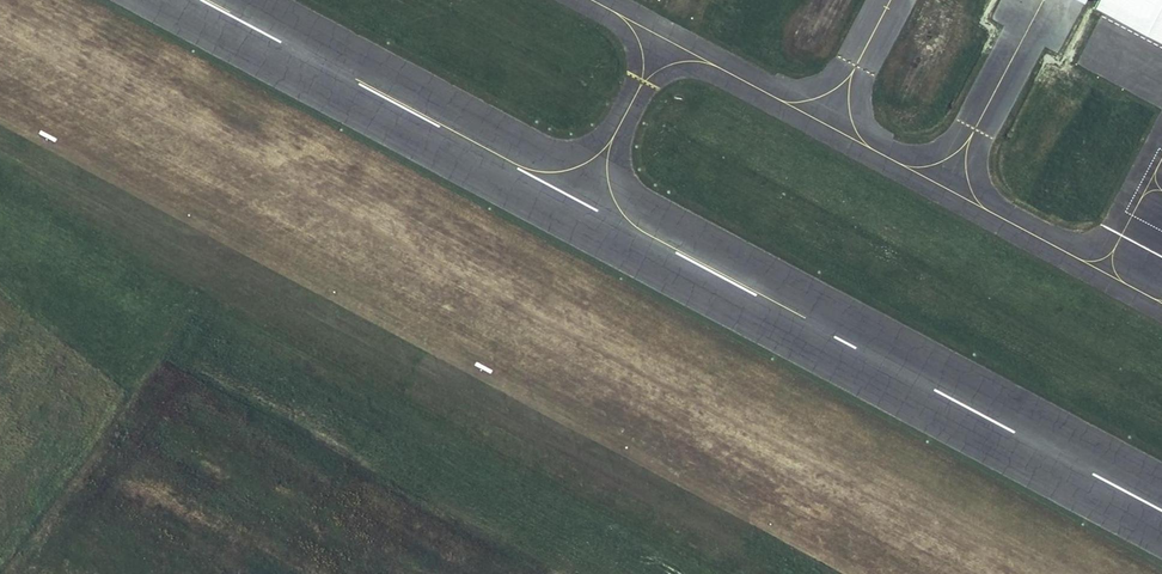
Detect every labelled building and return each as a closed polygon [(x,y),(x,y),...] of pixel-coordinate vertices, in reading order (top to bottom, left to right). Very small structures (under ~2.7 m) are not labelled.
[(1097,10),(1161,43),(1161,0),(1102,0),(1097,10)]
